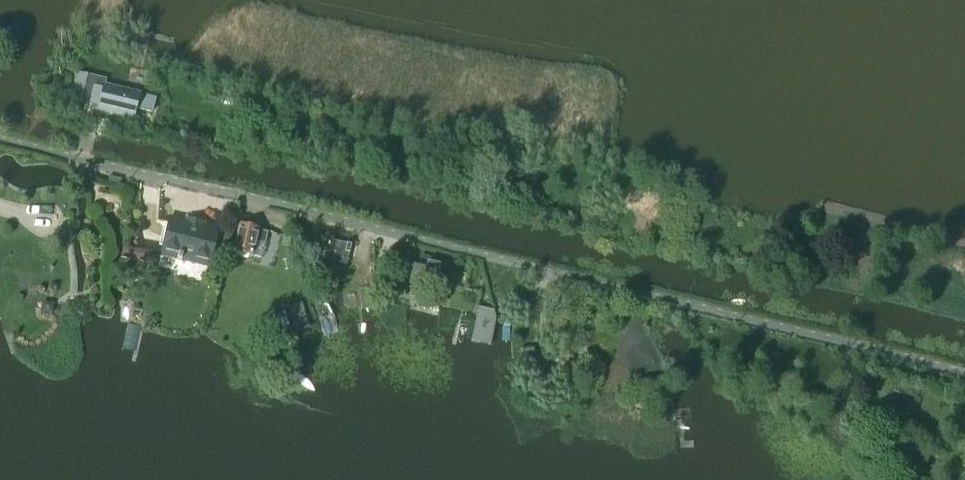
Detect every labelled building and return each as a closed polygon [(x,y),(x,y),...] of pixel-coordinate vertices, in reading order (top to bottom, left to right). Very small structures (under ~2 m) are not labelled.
[(78,74),(72,99),(90,103),(90,105),(99,107),(98,110),(133,118),(136,107),(151,111),(154,99),(104,87),(105,81),(78,74)] [(209,267),(217,231),(169,220),(160,256),(162,256),(162,252),(178,256),(177,261),(181,262),(181,260),(209,267)] [(239,226),(233,253),(254,258),(257,243),(264,244),(266,234),(258,232),(259,230),(239,226)] [(346,246),(331,242),(327,259),(343,263),(345,253),(348,254),(351,246),(346,245),(346,246)] [(123,247),(121,257),(126,258),(131,255),(133,249),(123,247)] [(412,267),(408,285),(419,288),(422,278),(437,282),(435,292),(446,295),(450,276),(440,274),(442,264),(425,260),(423,269),(412,267)] [(301,303),(287,308),(295,333),(296,333),(309,329),(309,327),(301,303)] [(489,345),(493,323),(495,318),(492,312),(477,309),(474,320),(470,342),(489,345)]
